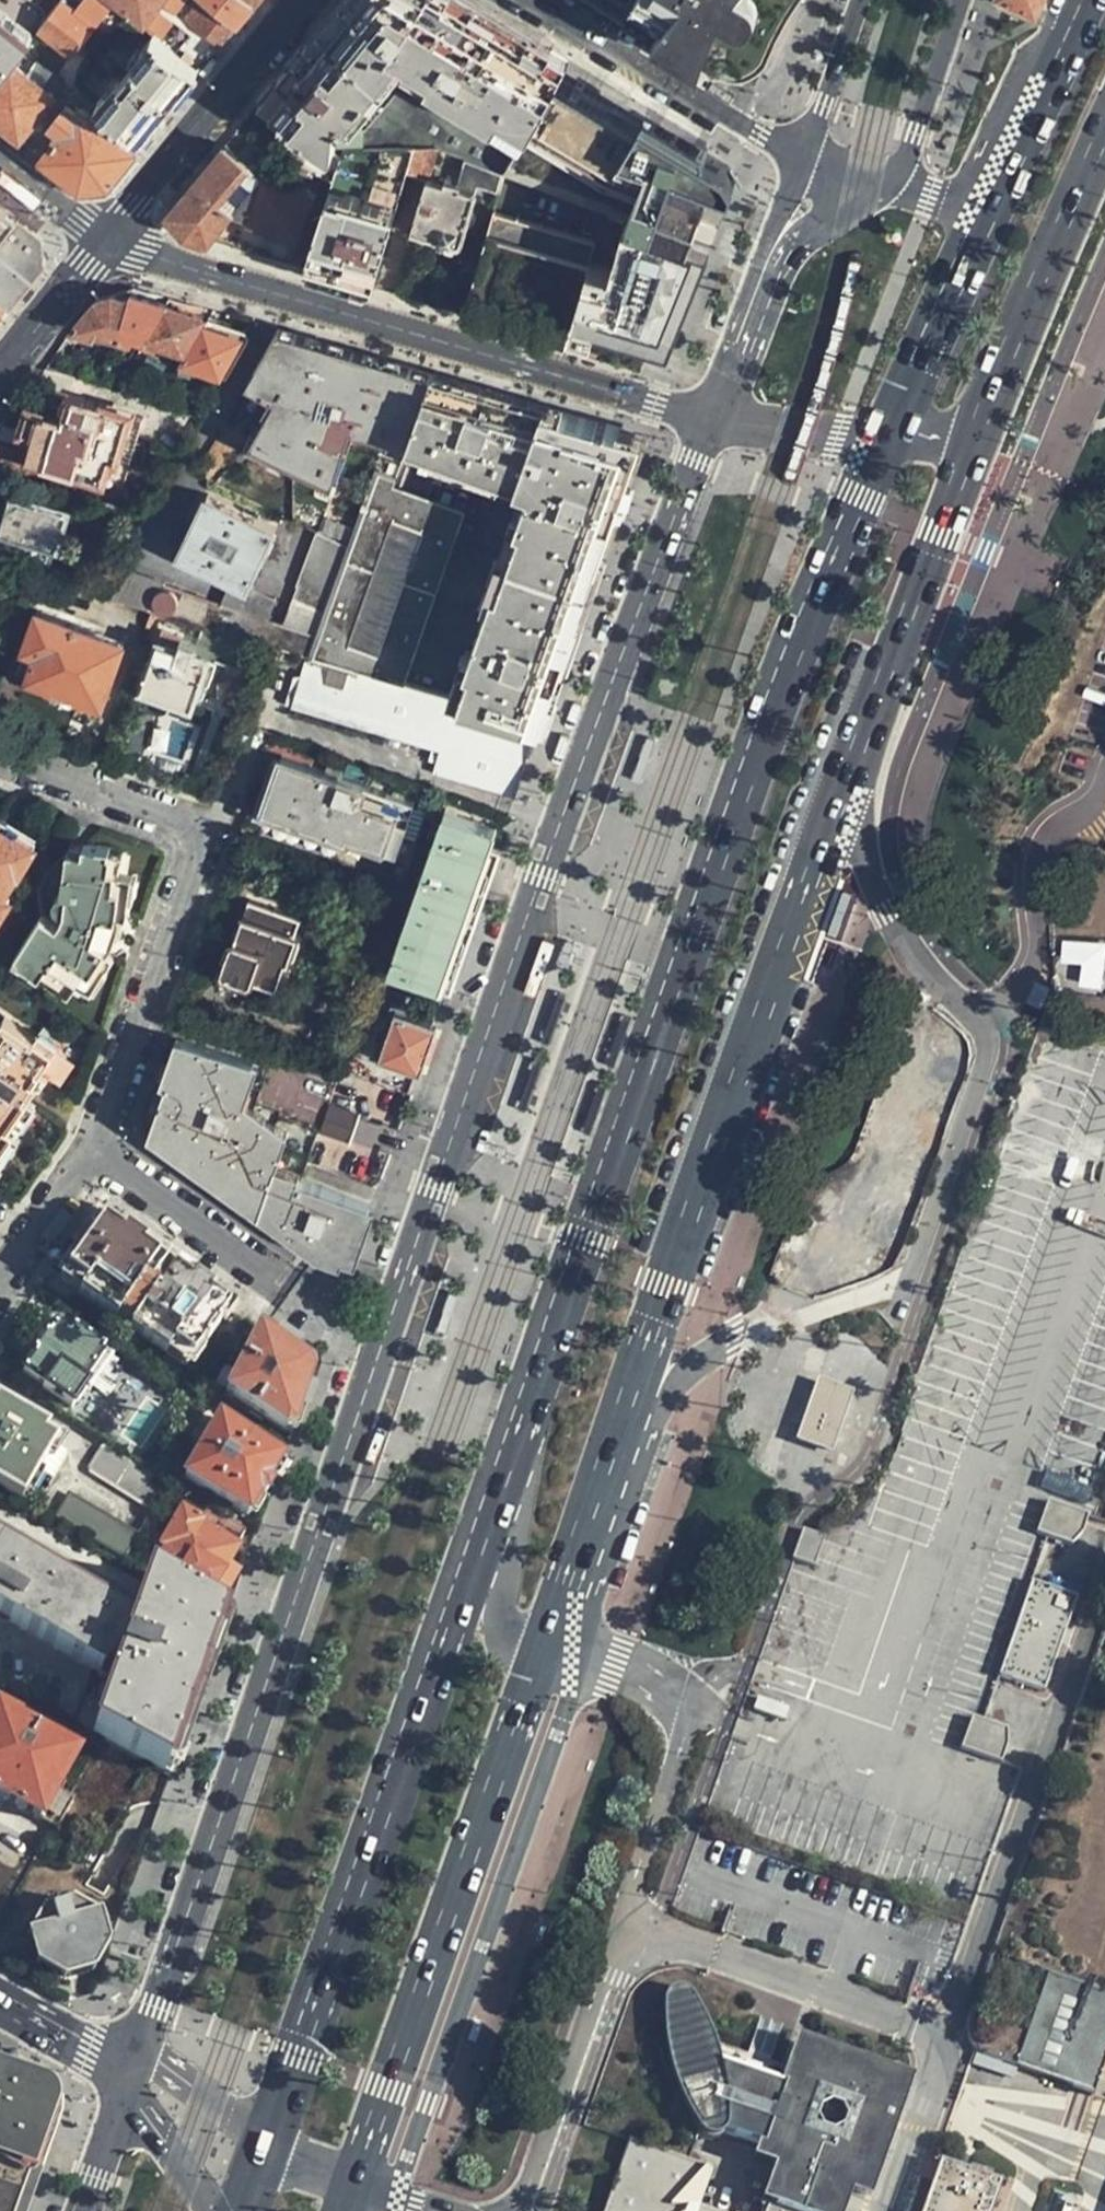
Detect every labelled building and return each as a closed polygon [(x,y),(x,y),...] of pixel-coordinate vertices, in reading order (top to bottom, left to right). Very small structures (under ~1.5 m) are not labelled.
[(66,0),(0,0),(0,10),(36,37),(42,29),(66,1),(66,0)] [(99,29),(112,10),(101,0),(87,0),(78,11),(99,29)] [(147,25),(167,0),(113,0),(147,25)] [(240,25),(208,0),(200,0),(186,18),(222,47),(240,25)] [(250,0),(208,0),(240,25),(245,19),(257,6),(250,0)] [(301,128),(327,145),(343,156),(344,149),(417,147),(432,146),(434,147),(438,148),(468,159),(506,174),(569,61),(467,0),(346,0),(328,22),(290,68),(262,102),(301,128)] [(669,45),(703,0),(591,0),(669,45)] [(669,45),(676,49),(681,53),(719,0),(703,0),(669,45)] [(681,53),(719,74),(723,72),(767,62),(799,0),(719,0),(681,53)] [(1035,9),(1040,0),(1014,0),(1035,9)] [(66,1),(42,29),(77,57),(99,29),(78,11),(66,1)] [(14,64),(36,37),(0,10),(0,80),(14,64)] [(100,108),(143,142),(173,107),(201,72),(156,38),(100,108)] [(569,61),(506,174),(582,203),(645,106),(585,70),(569,61)] [(767,62),(723,72),(756,81),(767,62)] [(0,80),(0,124),(22,141),(56,97),(14,64),(0,80)] [(64,131),(43,158),(83,189),(108,186),(136,151),(83,108),(79,114),(69,106),(55,123),(64,131)] [(630,221),(653,230),(682,188),(707,153),(712,145),(645,106),(582,203),(630,221)] [(254,140),(240,157),(264,176),(277,159),(254,140)] [(335,178),(343,156),(327,145),(319,168),(335,178)] [(432,146),(417,147),(408,176),(427,182),(438,148),(434,147),(432,146)] [(186,235),(213,243),(249,197),(261,180),(264,176),(240,157),(227,147),(216,160),(171,215),(179,226),(186,235)] [(335,178),(304,269),(342,280),(374,289),(408,176),(417,147),(344,149),(343,156),(335,178)] [(707,153),(682,188),(712,211),(724,175),(721,160),(707,153)] [(497,204),(506,174),(468,159),(457,191),(427,182),(413,233),(439,241),(461,248),(476,198),(497,204)] [(309,196),(261,180),(249,197),(261,200),(254,222),(297,236),(309,196)] [(682,188),(653,230),(685,242),(690,230),(692,221),(706,227),(712,211),(682,188)] [(18,220),(0,206),(0,245),(18,220)] [(494,211),(486,240),(591,268),(600,242),(494,211)] [(10,313),(47,268),(44,241),(18,220),(0,245),(0,306),(10,313)] [(145,338),(165,303),(132,293),(129,297),(118,295),(110,297),(96,301),(74,330),(94,337),(98,331),(129,342),(134,334),(145,338)] [(204,316),(165,303),(145,338),(185,350),(204,316)] [(5,319),(10,313),(0,306),(0,325),(5,319)] [(205,324),(185,360),(222,372),(240,336),(205,324)] [(411,438),(432,374),(344,349),(274,328),(265,344),(244,382),(273,395),(267,410),(263,409),(250,441),(333,477),(356,424),(394,433),(393,438),(409,442),(411,438)] [(534,722),(540,724),(567,646),(579,611),(640,434),(495,392),(432,374),(411,438),(532,497),(463,701),(534,722)] [(36,437),(32,455),(30,460),(104,483),(112,459),(118,460),(131,416),(54,393),(50,404),(61,407),(64,417),(62,421),(29,410),(22,433),(36,437)] [(25,473),(30,460),(32,455),(0,445),(0,465),(25,473)] [(25,473),(0,465),(0,490),(12,493),(19,496),(25,473)] [(350,540),(311,658),(406,685),(463,520),(395,486),(399,473),(376,467),(350,540)] [(12,493),(0,534),(0,550),(52,565),(57,551),(61,552),(72,512),(19,496),(12,493)] [(181,554),(227,573),(239,578),(254,584),(259,571),(280,524),(209,493),(181,554)] [(153,612),(271,646),(302,655),(311,658),(350,540),(320,527),(288,621),(269,615),(230,603),(136,574),(121,603),(153,612)] [(254,584),(239,578),(237,585),(230,603),(269,615),(280,580),(259,571),(254,584)] [(239,578),(227,573),(225,579),(237,585),(239,578)] [(107,704),(127,643),(41,613),(28,650),(41,654),(32,680),(54,688),(56,693),(77,701),(83,697),(107,704)] [(195,707),(205,680),(212,657),(198,652),(200,643),(186,639),(183,648),(161,641),(145,688),(148,690),(144,700),(189,715),(192,707),(195,707)] [(311,658),(302,655),(288,705),(435,747),(450,698),(406,685),(311,658)] [(212,657),(205,680),(213,683),(221,661),(212,657)] [(518,768),(534,722),(463,701),(450,698),(435,747),(428,771),(496,791),(509,795),(518,768)] [(400,855),(417,804),(286,758),(268,809),(400,855)] [(478,893),(500,829),(488,825),(448,811),(395,969),(442,987),(446,989),(478,893)] [(39,842),(21,831),(18,836),(0,825),(0,921),(13,895),(10,894),(23,870),(25,871),(39,842)] [(87,838),(86,845),(80,878),(70,876),(69,884),(68,890),(68,897),(68,901),(69,906),(70,910),(72,914),(74,916),(75,917),(63,935),(42,920),(18,957),(46,976),(54,962),(77,978),(68,991),(86,1002),(117,953),(113,950),(122,936),(116,932),(120,925),(119,910),(121,899),(127,899),(130,881),(135,881),(139,860),(132,858),(132,857),(115,854),(116,848),(104,846),(105,842),(87,838)] [(80,878),(86,845),(65,840),(58,874),(70,876),(80,878)] [(292,962),(299,937),(246,919),(238,942),(235,942),(225,969),(225,973),(227,975),(252,984),(257,979),(278,986),(288,960),(292,962)] [(1104,985),(1104,938),(1065,936),(1063,982),(1104,985)] [(54,962),(46,976),(68,991),(77,978),(54,962)] [(409,1016),(429,1024),(431,1016),(411,1009),(409,1016)] [(425,1055),(435,1026),(429,1024),(409,1016),(399,1013),(382,1058),(419,1071),(425,1055)] [(20,1130),(10,1124),(40,1079),(33,1074),(51,1047),(11,1018),(0,1033),(0,1159),(20,1130)] [(354,1259),(373,1205),(278,1170),(290,1134),(279,1129),(280,1126),(269,1121),(270,1118),(258,1113),(259,1111),(249,1107),(250,1104),(243,1101),(257,1062),(189,1037),(157,1129),(175,1136),(174,1142),(193,1149),(191,1155),(212,1162),(210,1168),(229,1175),(228,1180),(248,1186),(246,1192),(265,1199),(264,1205),(285,1213),(283,1220),(297,1229),(302,1231),(311,1234),(310,1239),(319,1247),(354,1259)] [(318,1134),(350,1145),(355,1129),(360,1114),(329,1103),(318,1134)] [(888,1171),(868,1237),(897,1246),(917,1180),(888,1171)] [(91,1209),(49,1271),(190,1368),(235,1302),(91,1209)] [(104,1346),(81,1330),(76,1338),(68,1332),(55,1324),(49,1332),(45,1332),(34,1350),(35,1351),(22,1371),(43,1386),(41,1391),(71,1410),(87,1386),(81,1380),(104,1346)] [(76,1338),(81,1330),(73,1324),(68,1332),(76,1338)] [(311,1357),(267,1327),(259,1330),(228,1391),(229,1393),(283,1427),(292,1424),(304,1390),(312,1366),(311,1357)] [(847,1395),(818,1383),(797,1438),(828,1450),(847,1395)] [(22,1497),(59,1436),(0,1402),(0,1483),(22,1497)] [(272,1476),(281,1460),(279,1459),(280,1457),(217,1417),(183,1476),(247,1514),(252,1508),(254,1508),(263,1493),(260,1491),(265,1483),(270,1475),(272,1476)] [(128,1461),(103,1445),(88,1470),(114,1486),(128,1461)] [(150,1509),(164,1484),(128,1461),(114,1486),(150,1509)] [(66,1494),(53,1515),(123,1557),(136,1534),(67,1493),(66,1494)] [(236,1541),(243,1529),(187,1497),(160,1543),(164,1546),(157,1559),(211,1592),(230,1561),(239,1544),(236,1541)] [(1078,1542),(1088,1513),(1048,1499),(1038,1529),(1078,1542)] [(171,1774),(202,1684),(226,1617),(148,1571),(132,1621),(0,1544),(0,1612),(113,1678),(96,1731),(171,1774)] [(998,1676),(1047,1692),(1078,1593),(1029,1577),(998,1676)] [(60,1828),(75,1801),(59,1791),(82,1749),(0,1705),(0,1795),(4,1797),(60,1828)] [(1094,2090),(1104,2056),(1104,1723),(1023,1966),(1054,1976),(1024,2066),(1094,2090)] [(98,1972),(104,1963),(110,1943),(107,1919),(77,1902),(45,1913),(30,1938),(40,1972),(67,1985),(84,1978),(98,1972)] [(709,2209),(721,2176),(702,2169),(711,2142),(725,2147),(728,2138),(774,2154),(780,2139),(796,2145),(799,2135),(809,2138),(798,2171),(826,2181),(828,2176),(879,2193),(916,2086),(811,2050),(803,2073),(736,2049),(734,2045),(732,2040),(731,2036),(728,2030),(725,2024),(722,2019),(719,2015),(716,2010),(714,2006),(712,2003),(710,1999),(707,1996),(704,1994),(701,1993),(697,1991),(694,1990),(690,1990),(687,1990),(684,1992),(680,1995),(678,1997),(676,2001),(675,2004),(675,2008),(676,2013),(676,2016),(677,2020),(677,2024),(678,2030),(678,2035),(679,2039),(679,2043),(680,2048),(681,2052),(683,2057),(629,2210),(713,2210),(709,2209)] [(811,2050),(916,2086),(921,2073),(816,2036),(811,2050)] [(47,2119),(47,2104),(35,2092),(0,2077),(0,2210),(15,2210),(47,2119)] [(879,2193),(828,2176),(826,2181),(798,2171),(809,2138),(799,2135),(796,2145),(780,2139),(774,2154),(771,2166),(792,2174),(781,2208),(790,2210),(823,2210),(824,2209),(828,2210),(872,2210),(879,2193)] [(952,2163),(936,2210),(990,2210),(1001,2180),(952,2163)]
